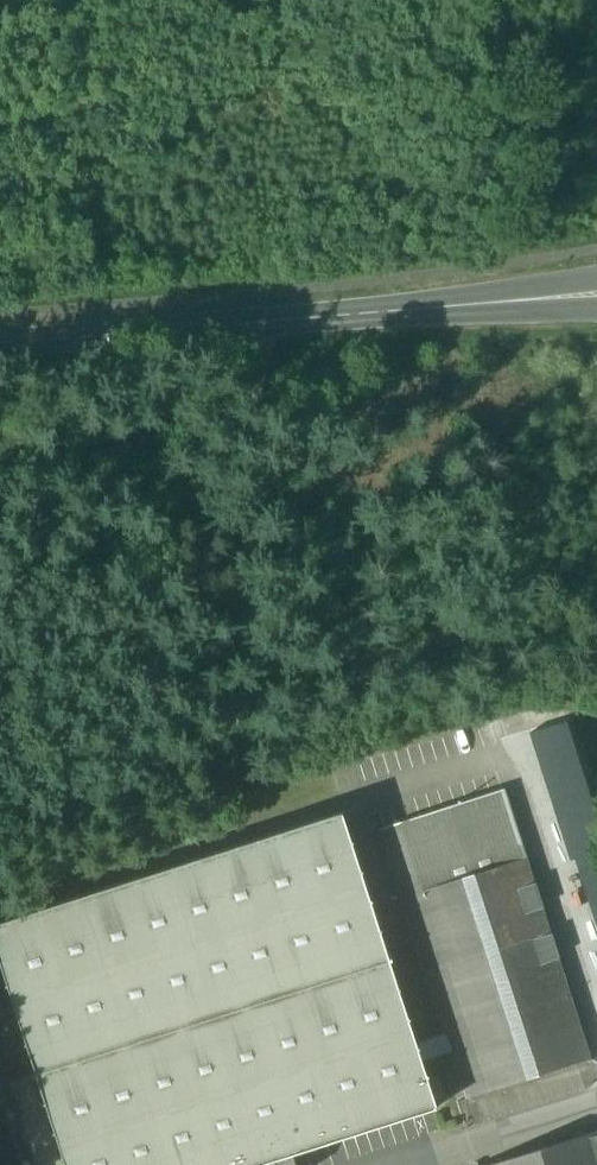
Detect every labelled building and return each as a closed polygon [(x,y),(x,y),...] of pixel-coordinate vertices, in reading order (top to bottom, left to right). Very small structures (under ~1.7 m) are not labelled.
[(528,734),(569,861),(573,860),(596,933),(596,822),(565,722),(528,734)] [(381,829),(402,898),(525,858),(503,790),(381,829)] [(63,1164),(293,1164),(290,1156),(435,1110),(340,815),(0,924),(0,969),(34,1076),(63,1164)] [(402,898),(426,973),(549,933),(525,858),(402,898)] [(589,1060),(549,933),(426,973),(466,1099),(589,1060)] [(420,1059),(449,1049),(443,1031),(414,1042),(420,1059)] [(37,1164),(63,1164),(34,1076),(11,1083),(37,1164)] [(481,1164),(596,1164),(596,1129),(481,1164)]
